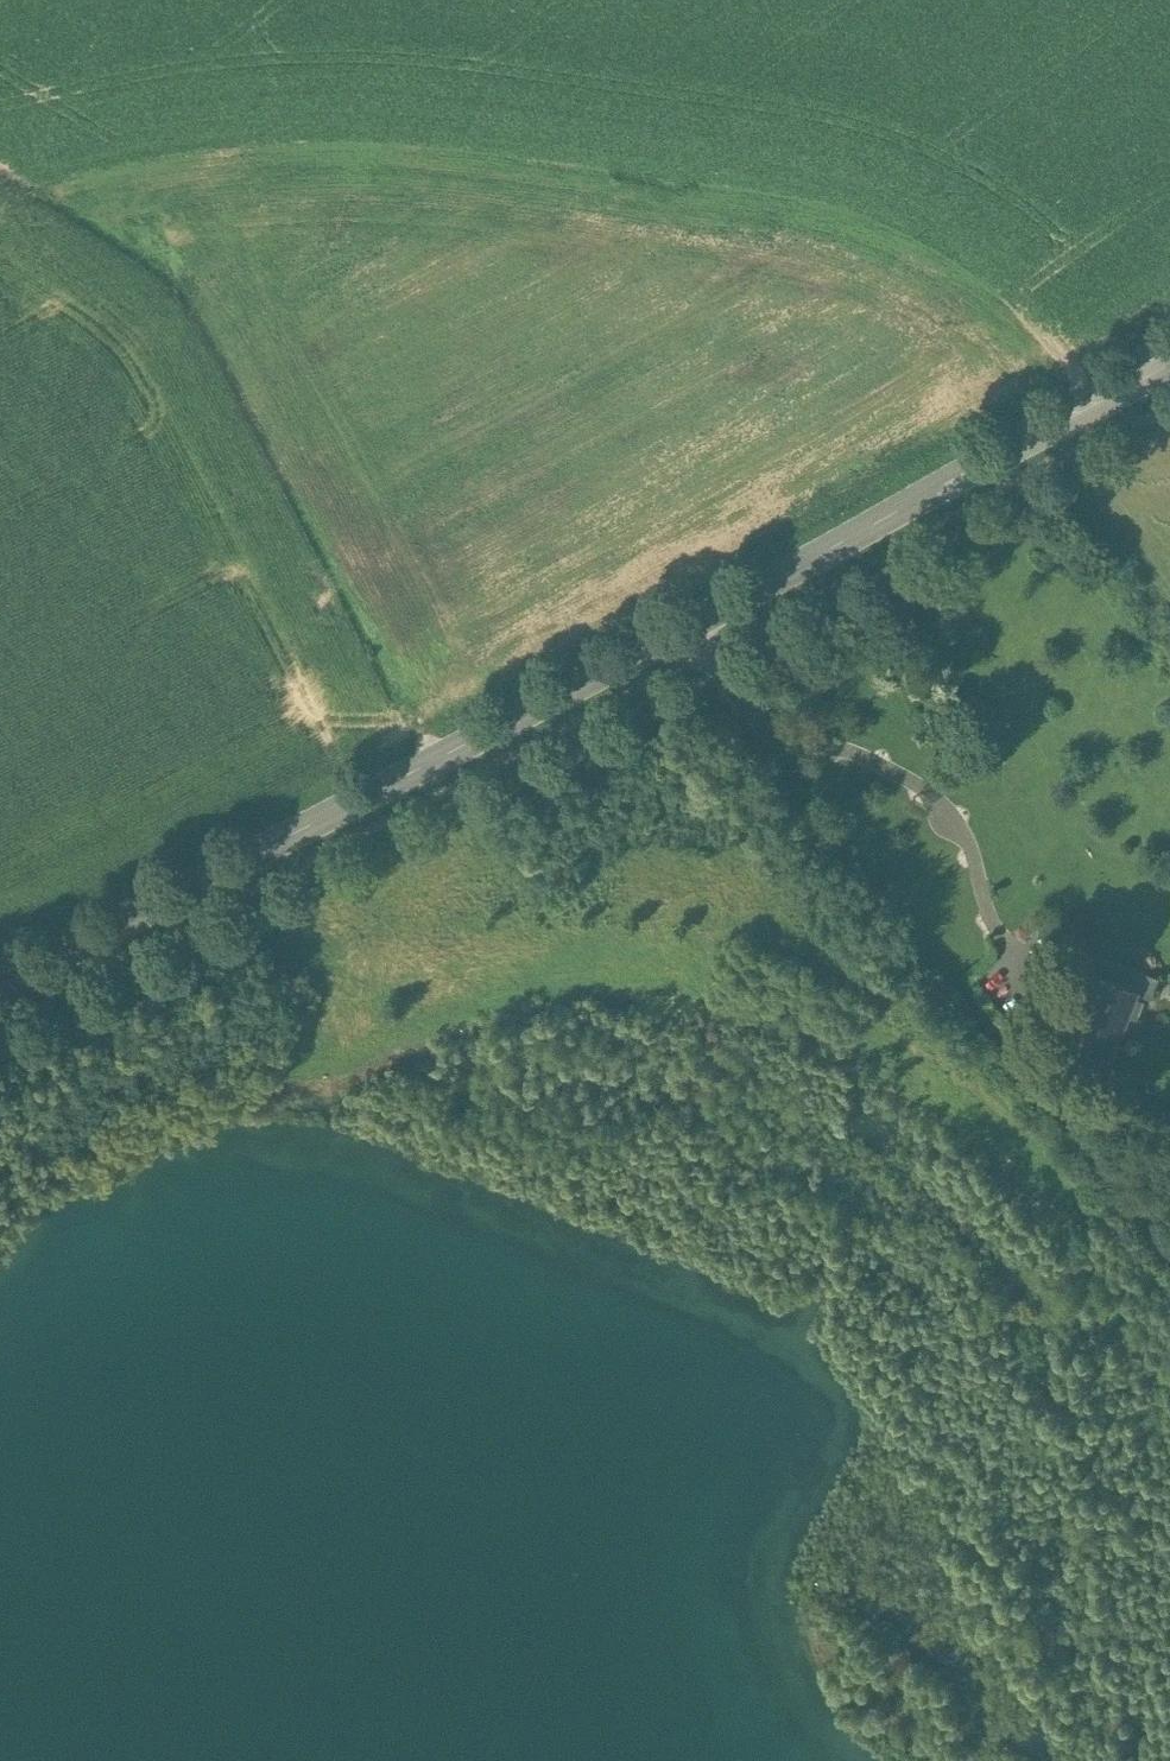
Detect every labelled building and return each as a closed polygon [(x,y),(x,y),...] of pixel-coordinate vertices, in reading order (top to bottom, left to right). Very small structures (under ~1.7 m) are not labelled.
[(1131,986),(1079,969),(1066,1005),(1118,1024),(1130,989),(1131,986)] [(1155,976),(1137,970),(1131,986),(1130,989),(1148,995),(1155,976)] [(1108,1053),(1118,1024),(1066,1005),(1060,1020),(1055,1035),(1108,1053)]
